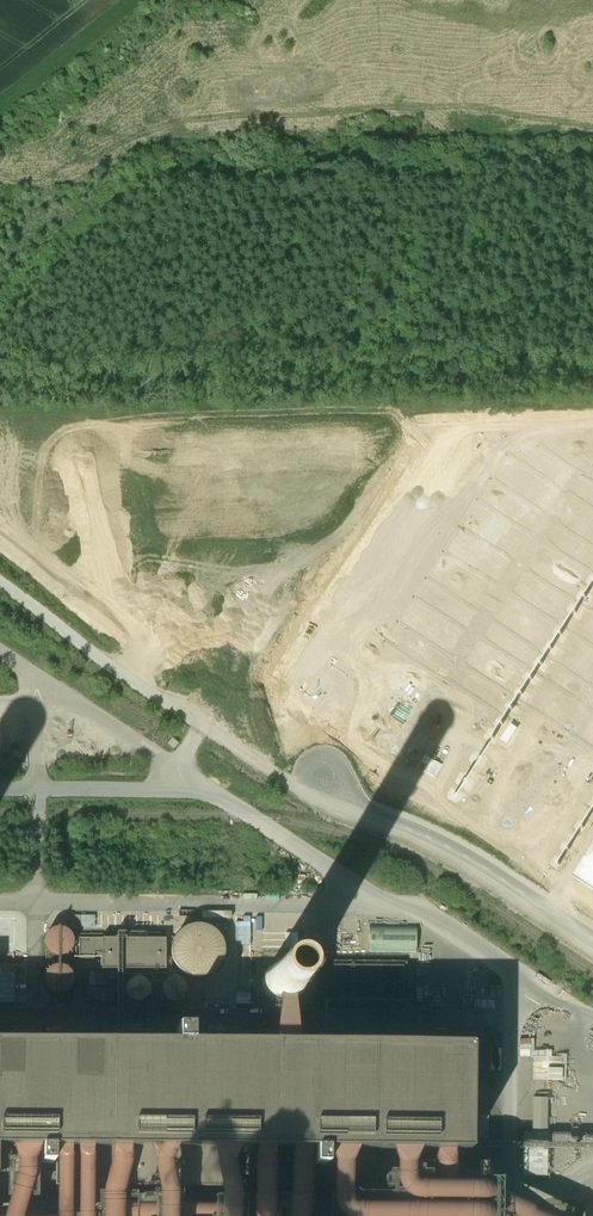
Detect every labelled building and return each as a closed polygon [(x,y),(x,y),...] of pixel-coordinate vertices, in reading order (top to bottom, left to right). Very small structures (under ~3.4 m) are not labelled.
[(573,877),(592,890),(592,847),(573,877)] [(83,924),(83,911),(72,912),(72,924),(83,924)] [(98,913),(98,926),(114,926),(114,914),(98,913)] [(6,921),(6,939),(22,940),(23,921),(6,921)] [(163,975),(210,977),(212,930),(165,928),(163,975)] [(39,930),(39,956),(63,956),(63,930),(39,930)] [(159,970),(160,937),(76,936),(76,957),(93,957),(93,986),(111,986),(111,970),(159,970)] [(36,967),(38,993),(69,991),(67,956),(46,957),(47,967),(36,967)] [(329,960),(327,983),(365,986),(375,986),(374,991),(383,992),(383,999),(398,1000),(400,965),(329,960)] [(485,985),(485,970),(475,970),(476,985),(485,985)] [(0,1039),(0,1159),(468,1156),(467,1036),(0,1039)] [(519,1054),(527,1054),(527,1044),(519,1044),(519,1054)] [(544,1054),(532,1054),(531,1078),(565,1079),(565,1051),(544,1051),(544,1054)] [(521,1143),(521,1174),(544,1174),(544,1144),(565,1143),(565,1137),(546,1137),(546,1095),(531,1095),(531,1130),(521,1130),(521,1143)]
